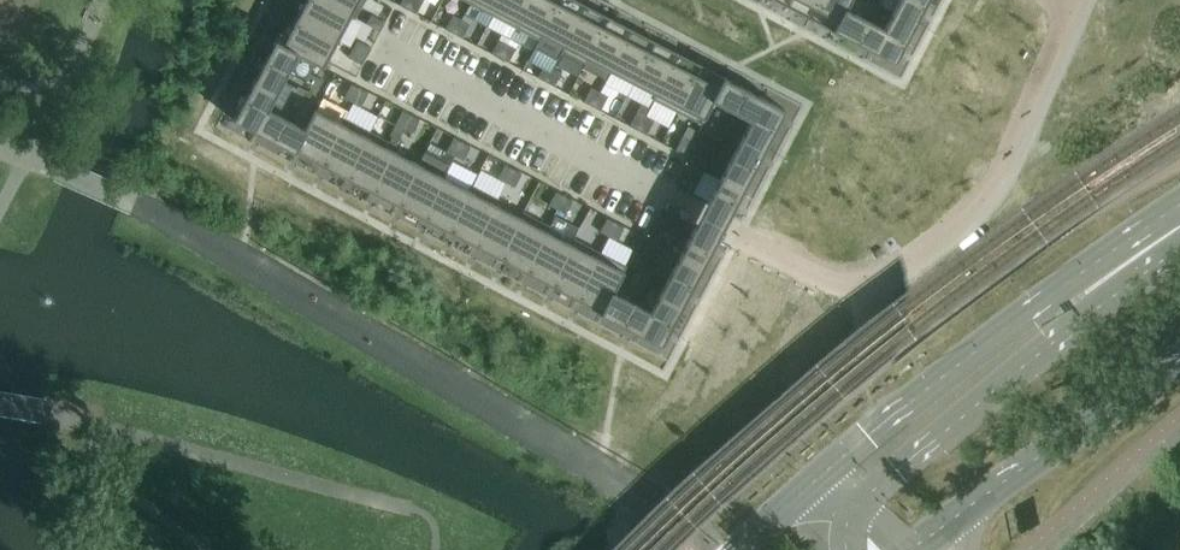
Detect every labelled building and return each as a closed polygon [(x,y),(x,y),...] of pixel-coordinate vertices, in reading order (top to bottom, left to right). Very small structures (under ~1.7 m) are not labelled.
[(296,20),(337,42),(351,16),(320,0),(307,0),(296,20)] [(351,16),(359,0),(320,0),(351,16)] [(401,4),(409,8),(414,0),(403,0),(401,4)] [(409,8),(417,13),(424,0),(414,0),(409,8)] [(496,11),(502,0),(474,0),(496,11)] [(496,11),(519,23),(531,0),(502,0),(496,11)] [(519,23),(542,36),(561,0),(531,0),(519,23)] [(542,36),(565,48),(587,6),(575,0),(561,0),(542,36)] [(788,8),(811,20),(821,0),(792,0),(788,8)] [(811,20),(834,32),(846,9),(847,10),(852,0),(821,0),(811,20)] [(864,12),(872,17),(879,4),(871,0),(870,0),(864,12)] [(893,12),(916,24),(928,0),(899,0),(893,12)] [(587,6),(565,48),(588,60),(610,18),(587,6)] [(846,9),(834,32),(872,52),(884,29),(847,10),(846,9)] [(884,29),(872,52),(895,64),(916,24),(893,12),(884,29)] [(454,15),(447,28),(455,33),(462,20),(454,15)] [(370,16),(366,24),(379,31),(383,23),(370,16)] [(610,18),(588,60),(611,72),(633,30),(610,18)] [(296,20),(283,45),(298,53),(297,55),(324,69),(324,68),(337,42),(296,20)] [(462,20),(455,33),(463,37),(470,24),(462,20)] [(633,30),(611,72),(634,84),(656,43),(633,30)] [(500,39),(493,52),(501,57),(508,44),(500,39)] [(276,41),(254,81),(277,93),(297,55),(298,53),(283,45),(276,41)] [(357,41),(352,50),(365,57),(370,48),(357,41)] [(656,43),(634,84),(657,96),(679,55),(656,43)] [(508,44),(501,57),(510,61),(516,48),(508,44)] [(352,50),(348,58),(361,65),(365,57),(352,50)] [(679,55),(657,96),(680,108),(702,67),(679,55)] [(546,64),(539,77),(547,81),(554,68),(546,64)] [(702,67),(680,108),(703,120),(704,121),(714,102),(713,102),(725,79),(702,67)] [(554,68),(547,81),(556,85),(562,72),(554,68)] [(311,75),(306,83),(319,90),(324,81),(311,75)] [(725,79),(713,102),(714,102),(751,122),(752,122),(764,99),(725,79)] [(254,81),(233,121),(255,132),(267,110),(268,110),(277,93),(254,81)] [(351,86),(344,99),(353,104),(359,91),(351,86)] [(298,87),(292,100),(300,104),(307,92),(298,87)] [(592,88),(585,101),(593,105),(600,92),(592,88)] [(359,91),(353,104),(361,108),(368,95),(359,91)] [(600,92),(593,105),(602,110),(608,97),(600,92)] [(751,122),(741,139),(764,151),(786,111),(764,99),(752,122),(751,122)] [(292,100),(285,113),(293,117),(300,104),(292,100)] [(267,110),(255,132),(294,153),(306,130),(305,130),(268,110),(267,110)] [(306,130),(294,153),(295,154),(296,153),(320,165),(342,124),(316,111),(315,110),(305,130),(306,130)] [(638,112),(631,125),(639,129),(646,116),(638,112)] [(402,113),(396,125),(404,130),(411,118),(402,113)] [(725,115),(719,127),(727,132),(734,119),(725,115)] [(646,116),(639,129),(648,134),(655,121),(646,116)] [(411,118),(404,130),(412,134),(419,122),(411,118)] [(342,124),(320,165),(346,179),(367,138),(342,124)] [(396,125),(387,141),(396,146),(404,130),(396,125)] [(719,127),(712,140),(720,145),(727,132),(719,127)] [(684,136),(677,149),(685,154),(692,141),(684,136)] [(367,138),(346,179),(371,192),(393,151),(367,138)] [(741,139),(721,178),(744,190),(764,151),(741,139)] [(453,140),(447,153),(455,157),(462,144),(453,140)] [(462,144),(455,157),(463,162),(470,149),(462,144)] [(393,151),(371,192),(397,206),(419,164),(393,151)] [(696,154),(692,163),(705,169),(709,161),(696,154)] [(692,163),(687,171),(700,178),(705,169),(692,163)] [(419,164),(397,206),(423,219),(444,178),(419,164)] [(505,167),(498,180),(506,184),(513,171),(505,167)] [(513,171),(506,184),(514,189),(521,176),(513,171)] [(444,178),(423,219),(448,232),(470,191),(444,178)] [(721,178),(707,205),(730,217),(744,190),(721,178)] [(470,191),(448,232),(474,246),(495,205),(470,191)] [(556,194),(549,207),(557,211),(564,198),(556,194)] [(564,198),(557,211),(566,216),(572,202),(564,198)] [(495,205),(474,246),(499,259),(521,218),(495,205)] [(521,218),(499,259),(525,273),(547,232),(521,218)] [(607,221),(600,234),(608,238),(615,225),(607,221)] [(615,225),(608,238),(617,242),(624,229),(615,225)] [(694,229),(680,256),(703,268),(717,241),(694,229)] [(547,232),(525,273),(550,286),(572,245),(547,232)] [(655,232),(651,240),(664,247),(668,239),(655,232)] [(651,240),(646,249),(659,255),(664,247),(651,240)] [(572,245),(550,286),(576,300),(598,258),(572,245)] [(670,275),(660,295),(682,307),(703,268),(680,256),(670,275)] [(598,258),(576,300),(600,312),(599,314),(601,315),(613,292),(614,293),(624,272),(623,272),(598,258)] [(644,270),(637,282),(646,287),(652,274),(644,270)] [(637,282),(630,295),(639,300),(646,287),(637,282)] [(613,292),(601,315),(640,336),(652,313),(650,312),(614,293),(613,292)] [(652,313),(640,336),(661,347),(682,307),(660,295),(650,312),(652,313)]
